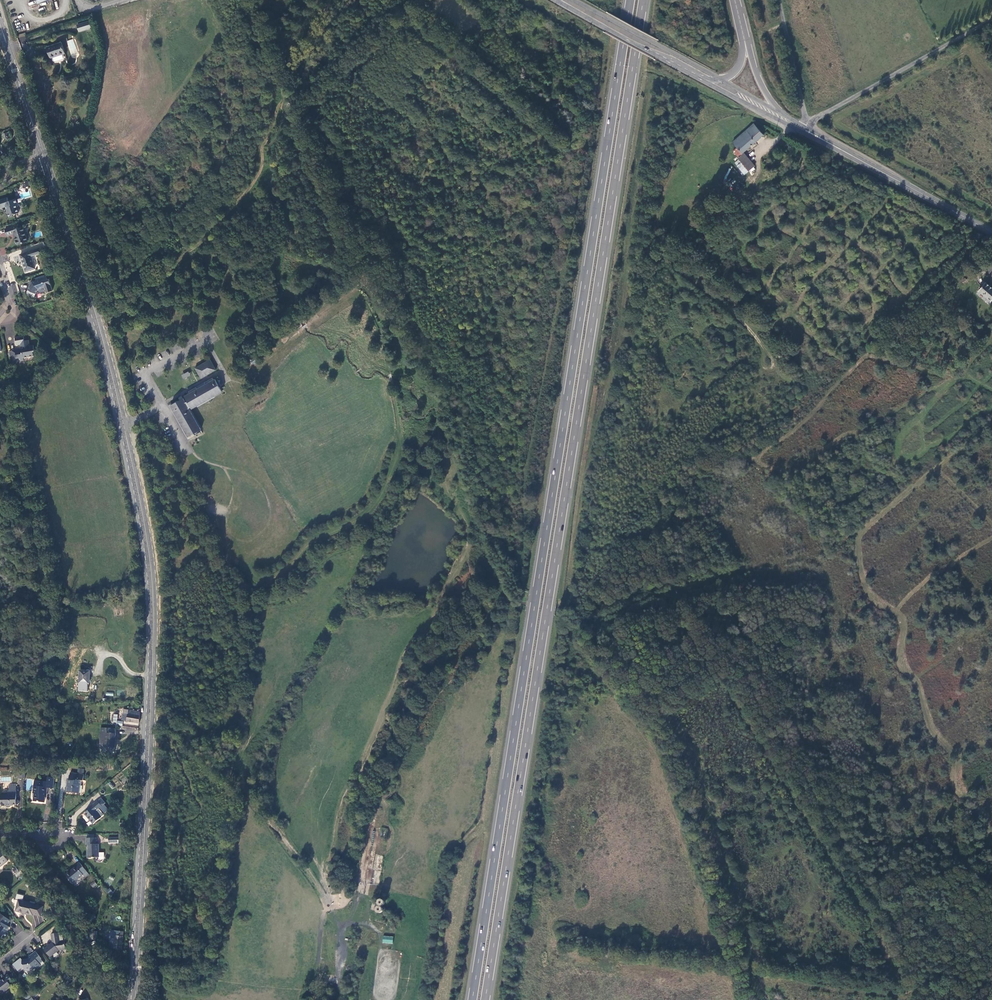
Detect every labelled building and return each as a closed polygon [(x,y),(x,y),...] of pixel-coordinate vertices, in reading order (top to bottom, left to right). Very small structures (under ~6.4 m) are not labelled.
[(88,21),(76,25),(78,33),(91,28),(88,21)] [(74,39),(67,41),(71,56),(78,55),(74,39)] [(52,58),(53,62),(66,59),(61,42),(45,47),(48,59),(52,58)] [(763,135),(754,123),(733,142),(737,148),(733,151),(737,155),(741,152),(742,153),(763,135)] [(744,153),(738,159),(748,171),(755,166),(744,153)] [(0,200),(0,208),(6,207),(8,212),(10,213),(11,216),(15,215),(16,214),(19,212),(19,210),(19,209),(18,206),(17,205),(16,203),(18,203),(16,199),(9,201),(7,197),(0,200)] [(28,241),(23,227),(18,228),(17,225),(5,229),(8,235),(14,233),(17,240),(16,241),(15,241),(16,243),(17,244),(18,244),(28,241)] [(40,248),(20,255),(26,271),(35,268),(32,256),(42,253),(40,248)] [(52,291),(49,279),(47,280),(46,275),(38,277),(39,280),(36,281),(32,282),(28,290),(36,294),(38,289),(43,288),(44,288),(45,288),(46,292),(52,291)] [(979,290),(991,301),(991,300),(991,287),(986,282),(979,290)] [(11,294),(17,292),(15,284),(8,287),(11,294)] [(24,336),(16,338),(17,345),(21,344),(22,346),(21,348),(22,350),(12,352),(13,356),(14,362),(24,361),(23,358),(35,357),(34,353),(35,351),(34,346),(30,346),(29,341),(25,341),(24,336)] [(210,359),(195,367),(201,378),(216,369),(210,359)] [(192,408),(223,391),(218,383),(220,382),(218,379),(217,380),(216,378),(214,379),(213,377),(205,382),(206,384),(198,388),(197,386),(189,391),(190,393),(185,395),(188,400),(186,402),(183,397),(171,404),(184,428),(183,428),(187,435),(186,435),(188,439),(195,435),(194,433),(199,430),(201,429),(189,408),(191,407),(192,408)] [(89,684),(90,671),(80,671),(79,684),(89,684)] [(117,718),(122,719),(123,711),(115,710),(114,714),(118,714),(117,718)] [(122,721),(139,723),(139,712),(123,710),(123,711),(122,719),(122,721)] [(106,747),(106,752),(114,753),(116,729),(102,728),(100,747),(106,747)] [(83,775),(70,774),(69,780),(67,780),(67,784),(68,784),(67,787),(66,787),(66,793),(73,794),(73,793),(79,793),(80,786),(81,786),(81,781),(83,781),(83,775)] [(46,787),(52,788),(54,778),(48,777),(47,782),(37,781),(36,786),(33,786),(32,793),(34,793),(33,800),(43,802),(44,792),(45,792),(46,787)] [(15,791),(15,785),(9,785),(8,787),(8,791),(8,795),(1,795),(1,806),(4,806),(5,808),(9,808),(10,807),(10,805),(17,805),(17,804),(17,802),(17,801),(15,800),(15,791)] [(101,798),(97,801),(101,806),(105,803),(101,798)] [(91,808),(84,813),(93,824),(100,818),(95,812),(97,810),(101,806),(97,801),(90,807),(91,808)] [(87,838),(86,838),(86,845),(87,845),(88,853),(86,853),(87,858),(94,859),(94,857),(98,858),(98,859),(102,860),(103,858),(103,853),(98,853),(98,845),(96,844),(95,838),(93,838),(87,838)] [(89,875),(79,863),(75,866),(76,867),(65,875),(72,883),(82,875),(85,878),(89,875)] [(39,916),(42,907),(34,905),(34,904),(28,903),(18,900),(15,911),(31,916),(32,914),(39,916)] [(0,914),(0,936),(1,936),(4,932),(6,933),(9,927),(6,925),(10,920),(0,914)] [(123,932),(111,930),(109,948),(121,949),(123,932)] [(65,950),(64,941),(59,942),(57,933),(50,934),(51,943),(43,949),(50,958),(59,951),(65,950)] [(393,944),(393,937),(383,936),(382,943),(393,944)] [(33,946),(40,945),(39,938),(32,939),(33,946)] [(41,959),(35,951),(29,956),(30,958),(27,960),(25,960),(21,961),(21,965),(23,965),(23,971),(24,971),(24,970),(27,971),(29,971),(31,969),(34,966),(36,968),(39,965),(38,964),(42,962),(40,959),(41,959)] [(8,975),(4,978),(5,978),(0,983),(0,991),(2,994),(11,986),(10,984),(13,981),(8,975)]
